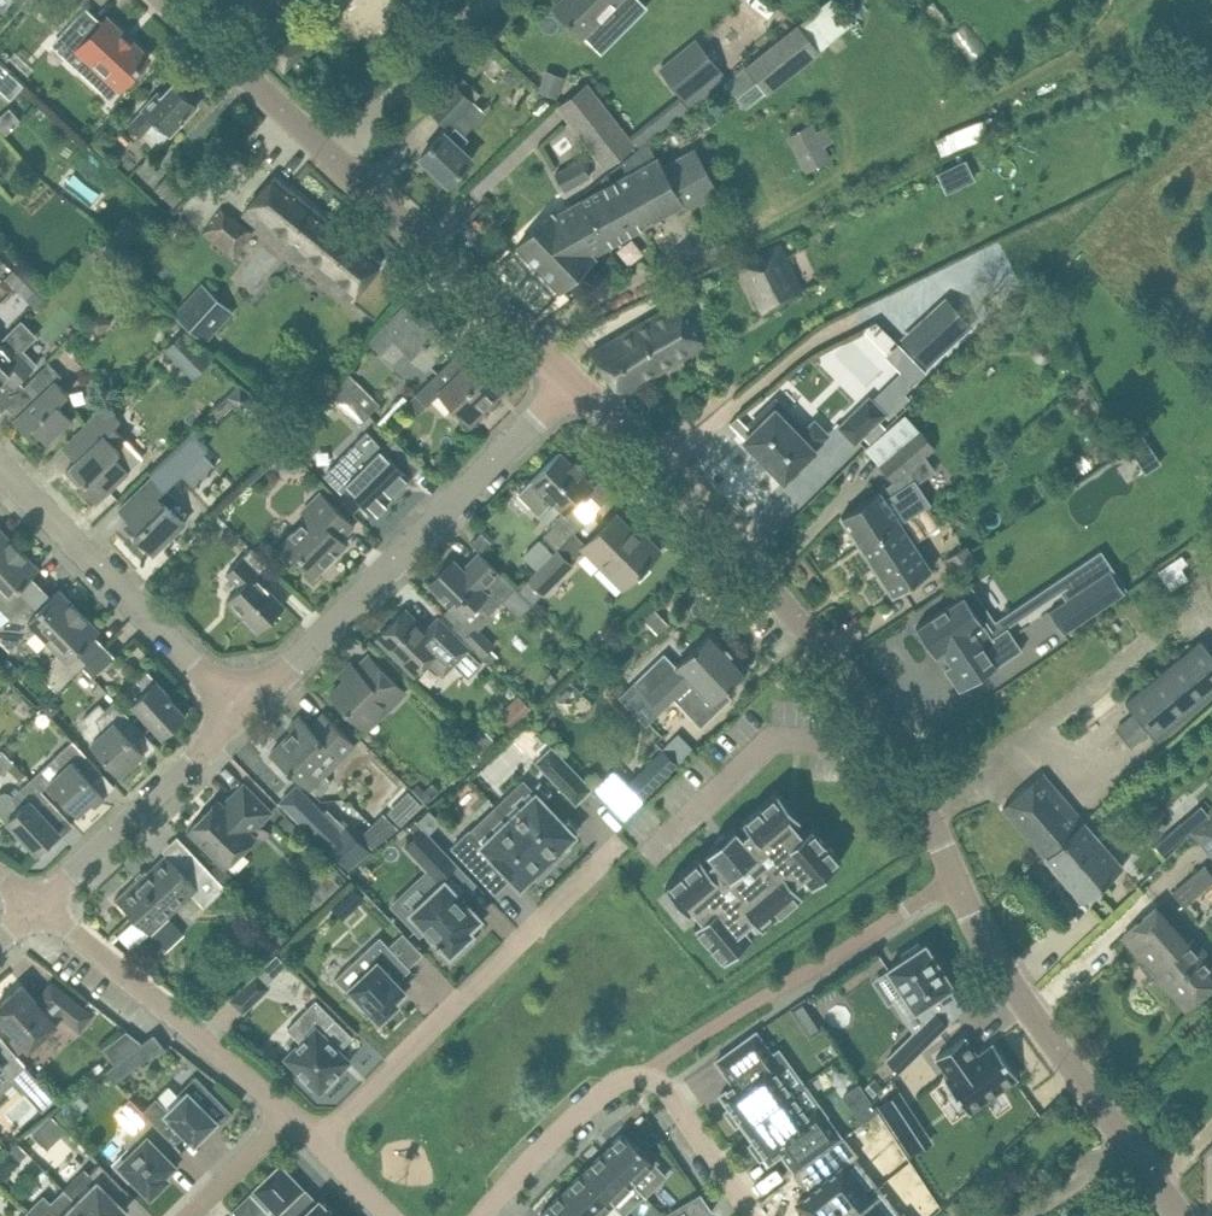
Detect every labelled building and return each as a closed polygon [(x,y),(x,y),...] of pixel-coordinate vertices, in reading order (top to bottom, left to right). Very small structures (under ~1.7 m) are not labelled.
[(553,6),(583,35),(618,0),(559,0),(553,6)] [(84,8),(60,33),(89,60),(80,69),(102,90),(101,91),(110,99),(148,58),(106,18),(101,23),(84,8)] [(695,41),(659,70),(688,107),(692,103),(687,97),(719,70),(695,41)] [(11,98),(24,84),(0,62),(0,88),(11,98)] [(168,131),(170,133),(197,104),(174,82),(162,94),(158,91),(143,107),(143,108),(127,124),(140,136),(148,128),(160,139),(168,131)] [(432,109),(450,126),(472,102),(454,85),(432,109)] [(602,167),(638,147),(622,121),(587,141),(602,167)] [(811,153),(798,160),(805,173),(830,159),(823,147),(815,132),(810,123),(798,130),(811,153)] [(972,125),(934,140),(939,153),(978,138),(972,125)] [(420,156),(449,183),(472,158),(459,146),(467,138),(456,127),(448,135),(443,131),(420,156)] [(621,161),(626,175),(583,199),(596,222),(609,244),(684,203),(686,208),(718,190),(694,149),(664,166),(659,156),(656,158),(647,141),(621,161)] [(581,157),(555,171),(565,191),(591,176),(581,157)] [(965,160),(937,174),(946,194),(974,180),(965,160)] [(382,262),(274,176),(243,215),(350,301),(382,262)] [(571,236),(596,222),(583,199),(556,215),(553,212),(534,228),(517,245),(539,267),(571,236)] [(220,208),(201,232),(234,257),(252,233),(220,208)] [(593,253),(609,244),(596,222),(571,236),(539,267),(561,290),(595,256),(593,253)] [(806,291),(781,241),(736,263),(761,313),(806,291)] [(15,287),(23,279),(13,269),(0,281),(0,292),(5,297),(15,287)] [(23,279),(15,287),(25,297),(33,289),(23,279)] [(202,342),(232,309),(203,283),(174,316),(202,342)] [(606,372),(691,322),(678,301),(590,351),(606,372)] [(419,316),(405,303),(371,340),(392,361),(405,347),(425,366),(454,335),(426,309),(419,316)] [(952,304),(907,345),(928,368),(973,326),(952,304)] [(691,322),(606,372),(622,393),(703,344),(691,322)] [(184,331),(166,348),(193,376),(210,359),(184,331)] [(0,342),(0,380),(3,377),(13,388),(37,364),(20,346),(12,354),(0,342)] [(464,348),(463,347),(407,401),(418,413),(440,392),(470,422),(494,399),(490,396),(501,385),(505,389),(506,388),(475,356),(460,371),(450,361),(464,348)] [(60,375),(48,362),(24,386),(36,398),(14,419),(27,433),(33,427),(47,441),(77,412),(63,397),(67,393),(55,380),(60,375)] [(341,385),(369,413),(379,403),(349,372),(341,385)] [(255,395),(240,381),(210,411),(217,418),(233,402),(241,410),(255,395)] [(369,413),(341,385),(332,396),(360,424),(370,414),(369,413)] [(887,411),(870,395),(840,425),(857,442),(887,411)] [(85,425),(98,439),(66,470),(96,501),(128,470),(114,456),(128,442),(114,427),(121,420),(106,404),(85,425)] [(753,429),(744,438),(759,454),(769,464),(784,480),(802,463),(816,449),(814,447),(828,434),(814,421),(807,428),(801,434),(774,408),(771,411),(767,406),(755,417),(760,422),(753,429)] [(877,461),(916,426),(902,410),(862,445),(877,461)] [(136,491),(119,508),(129,519),(130,519),(129,520),(137,528),(133,532),(153,553),(170,536),(185,522),(169,506),(177,498),(165,487),(207,447),(191,430),(149,470),(153,474),(136,491)] [(894,480),(908,469),(934,446),(920,430),(880,464),(894,481),(894,480)] [(339,488),(344,483),(375,514),(399,490),(385,476),(398,464),(399,465),(400,464),(367,431),(324,474),(339,488)] [(1144,470),(1158,461),(1141,434),(1127,443),(1144,470)] [(560,451),(517,493),(539,515),(553,500),(566,513),(594,485),(581,472),(586,468),(577,459),(573,463),(560,451)] [(861,502),(841,516),(862,548),(876,539),(901,522),(931,502),(930,501),(925,504),(913,486),(917,483),(917,482),(914,478),(908,469),(894,480),(895,481),(880,491),(880,490),(861,502)] [(308,518),(282,544),(314,575),(347,542),(342,537),(354,525),(322,492),(302,512),(308,518)] [(582,546),(624,588),(660,551),(644,534),(640,538),(615,513),(582,546)] [(876,539),(862,548),(893,594),(913,581),(932,569),(922,554),(911,537),(901,522),(876,539)] [(557,528),(546,539),(556,550),(557,548),(570,536),(559,526),(557,528)] [(19,547),(0,527),(0,566),(19,547)] [(491,542),(481,531),(471,541),(481,551),(491,542)] [(9,617),(38,589),(30,581),(32,575),(39,568),(19,547),(0,566),(0,607),(9,617)] [(263,582),(275,570),(251,547),(226,572),(240,586),(226,600),(244,617),(246,615),(259,628),(257,630),(258,631),(285,604),(263,582)] [(965,547),(946,559),(956,576),(976,563),(965,547)] [(572,563),(558,549),(519,589),(532,603),(543,592),(543,593),(572,563)] [(454,559),(430,583),(462,616),(478,600),(489,611),(515,586),(480,551),(463,569),(454,559)] [(1180,554),(1159,569),(1170,585),(1192,569),(1180,554)] [(1110,601),(1096,579),(1049,610),(1063,632),(1110,601)] [(39,630),(48,639),(79,609),(59,588),(52,596),(46,597),(38,589),(9,617),(26,634),(39,630)] [(916,626),(936,655),(942,651),(950,664),(946,666),(961,689),(1022,648),(1007,626),(992,636),(964,594),(916,626)] [(52,696),(83,666),(99,650),(91,642),(92,637),(99,630),(79,609),(48,639),(57,648),(48,679),(47,680),(49,682),(44,687),(52,696)] [(404,609),(377,636),(394,653),(415,673),(429,659),(443,673),(453,662),(467,676),(482,662),(467,648),(455,636),(438,618),(426,630),(404,609)] [(656,611),(646,620),(659,634),(669,625),(656,611)] [(477,626),(473,630),(462,620),(457,618),(451,623),(490,661),(495,656),(489,650),(495,644),(477,626)] [(659,711),(683,688),(693,699),(701,693),(710,703),(747,667),(711,630),(674,666),(663,655),(647,669),(659,681),(644,696),(659,711)] [(1201,639),(1125,701),(1135,713),(1118,727),(1132,744),(1149,730),(1157,739),(1211,695),(1211,653),(1201,639)] [(105,645),(99,650),(83,666),(93,676),(115,655),(105,645)] [(367,729),(405,690),(369,654),(358,665),(353,660),(352,661),(358,666),(330,693),(367,729)] [(147,670),(137,679),(140,683),(143,694),(132,703),(162,735),(185,713),(171,698),(172,697),(147,670)] [(134,742),(144,732),(115,700),(105,708),(99,702),(81,719),(83,730),(91,740),(90,741),(115,767),(114,768),(123,778),(140,762),(137,758),(144,752),(134,742)] [(303,718),(271,751),(310,789),(311,788),(316,792),(321,792),(329,785),(329,778),(325,774),(355,743),(324,712),(311,725),(303,718)] [(59,772),(49,781),(78,813),(92,800),(95,804),(105,795),(93,783),(103,773),(87,756),(72,739),(53,757),(56,761),(59,772)] [(592,787),(552,746),(536,761),(576,802),(592,787)] [(0,751),(0,773),(1,774),(15,761),(3,747),(0,751)] [(628,783),(642,797),(677,763),(662,749),(628,783)] [(1083,819),(1041,772),(1003,807),(1043,853),(1083,819)] [(8,792),(2,792),(0,794),(0,812),(40,855),(54,842),(51,839),(60,830),(50,820),(60,810),(31,778),(12,795),(8,792)] [(219,798),(188,829),(225,867),(256,836),(251,831),(272,811),(244,783),(223,803),(219,798)] [(323,813),(296,787),(283,801),(350,870),(371,850),(327,810),(323,813)] [(801,817),(778,790),(742,819),(744,821),(737,827),(736,825),(726,833),(727,835),(718,843),(717,841),(707,850),(708,851),(702,857),(700,855),(665,885),(688,912),(694,908),(702,917),(694,924),(724,959),(753,935),(745,925),(754,917),(763,927),(803,892),(794,882),(804,874),(812,884),(841,860),(811,825),(804,831),(795,822),(801,817)] [(563,846),(576,833),(536,791),(508,818),(552,864),(567,850),(563,846)] [(1155,844),(1163,854),(1210,813),(1202,804),(1155,844)] [(1192,830),(1211,853),(1211,812),(1192,830)] [(384,815),(363,836),(374,846),(397,828),(384,815)] [(552,864),(508,818),(481,843),(469,830),(452,846),(479,874),(495,859),(520,886),(533,874),(537,878),(552,864)] [(1083,900),(1123,866),(1083,819),(1043,853),(1083,900)] [(442,876),(457,862),(424,827),(405,845),(429,870),(417,881),(429,893),(404,917),(420,933),(425,928),(438,940),(436,941),(440,945),(441,944),(450,953),(454,949),(458,953),(472,939),(469,936),(473,932),(469,928),(481,917),(442,876)] [(204,906),(225,887),(177,835),(162,849),(166,853),(147,871),(145,869),(114,898),(130,915),(132,914),(150,932),(192,893),(204,906)] [(1211,884),(1211,871),(1202,861),(1171,890),(1187,907),(1211,884)] [(346,879),(329,862),(302,889),(297,894),(314,911),(319,906),(339,886),(346,879)] [(356,890),(345,900),(355,910),(365,900),(356,890)] [(1186,1008),(1211,986),(1211,979),(1206,972),(1211,967),(1211,961),(1161,902),(1123,935),(1186,1008)] [(369,1007),(380,1020),(398,1002),(395,999),(405,989),(397,980),(411,968),(380,935),(335,977),(347,990),(350,987),(358,996),(355,998),(366,1010),(369,1007)] [(948,1023),(935,1010),(931,1004),(935,1002),(932,999),(953,985),(925,942),(921,945),(919,942),(900,954),(903,957),(887,968),(904,993),(894,999),(914,1031),(887,1058),(900,1071),(948,1023)] [(256,972),(230,997),(243,1011),(269,986),(256,972)] [(6,1042),(17,1054),(26,1046),(28,1049),(57,1023),(55,1021),(62,1015),(80,1029),(92,1014),(51,981),(39,996),(42,998),(38,1002),(22,983),(0,1003),(0,1017),(15,1034),(6,1042)] [(337,1073),(350,1059),(340,1049),(353,1036),(316,998),(287,1028),(300,1041),(285,1056),(303,1074),(299,1076),(312,1089),(315,1086),(319,1090),(324,1086),(327,1089),(339,1076),(337,1073)] [(803,999),(789,1008),(799,1024),(813,1014),(803,999)] [(153,1031),(140,1041),(130,1049),(139,1062),(163,1044),(153,1031)] [(791,1092),(768,1060),(774,1056),(756,1031),(717,1060),(734,1083),(720,1093),(730,1106),(725,1110),(736,1125),(741,1121),(745,1127),(791,1092)] [(6,1042),(0,1035),(0,1068),(1,1067),(11,1078),(26,1064),(17,1054),(6,1042)] [(998,1090),(1018,1076),(993,1042),(977,1054),(964,1035),(936,1056),(949,1074),(944,1077),(969,1111),(998,1090)] [(143,1109),(176,1143),(186,1133),(194,1141),(212,1124),(215,1127),(213,1129),(214,1130),(233,1112),(196,1074),(177,1093),(178,1094),(180,1091),(183,1095),(169,1109),(156,1096),(143,1109)] [(873,1078),(863,1087),(871,1096),(881,1086),(873,1078)] [(858,1082),(848,1090),(868,1117),(877,1110),(858,1082)] [(790,1164),(836,1131),(826,1116),(815,1124),(791,1092),(745,1127),(755,1140),(749,1144),(760,1159),(766,1155),(769,1159),(781,1151),(790,1164)] [(896,1093),(879,1105),(904,1141),(921,1130),(896,1093)] [(142,1110),(144,1113),(125,1132),(125,1143),(129,1147),(112,1163),(129,1180),(134,1176),(151,1193),(168,1176),(164,1173),(175,1163),(165,1152),(174,1143),(175,1144),(176,1143),(143,1109),(142,1110)] [(624,1131),(603,1152),(633,1183),(655,1162),(624,1131)] [(867,1195),(843,1166),(859,1154),(844,1135),(793,1172),(803,1185),(808,1181),(813,1188),(797,1200),(803,1207),(799,1211),(804,1215),(840,1215),(867,1195)] [(612,1203),(633,1183),(603,1152),(582,1172),(612,1203)] [(0,1160),(0,1180),(10,1170),(0,1160)] [(64,1188),(92,1215),(119,1215),(126,1209),(113,1197),(124,1187),(100,1162),(89,1173),(84,1168),(64,1188)] [(288,1203),(304,1188),(280,1164),(254,1188),(277,1213),(279,1211),(284,1215),(300,1215),(288,1203)] [(562,1192),(585,1215),(599,1215),(612,1203),(582,1172),(562,1192)] [(44,1194),(26,1211),(31,1215),(92,1215),(64,1188),(51,1201),(44,1194)] [(562,1192),(540,1213),(543,1215),(585,1215),(562,1192)] [(867,1195),(840,1215),(884,1215),(867,1195)] [(319,1197),(300,1215),(337,1215),(319,1197)]
